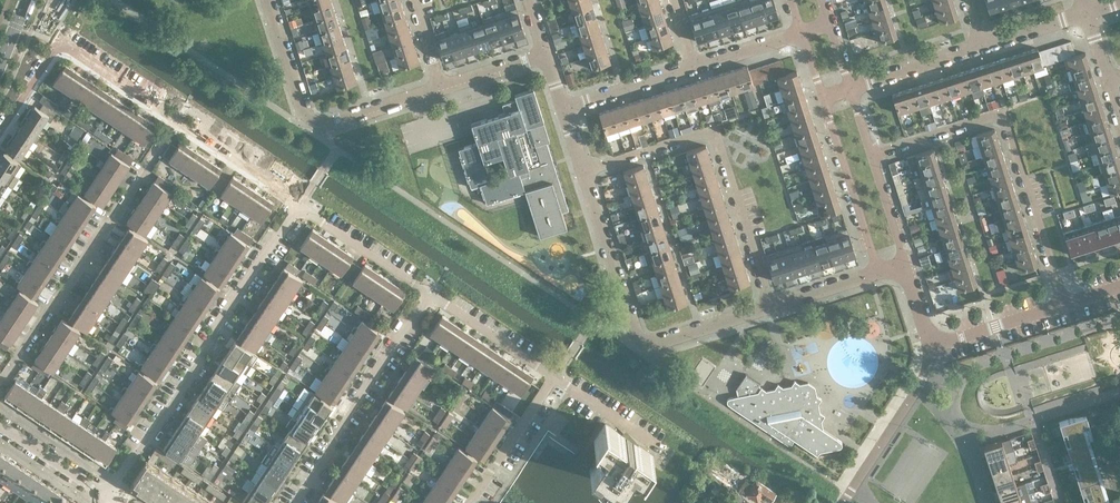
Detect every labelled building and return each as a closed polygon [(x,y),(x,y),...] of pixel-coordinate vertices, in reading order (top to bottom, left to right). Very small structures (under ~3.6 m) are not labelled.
[(331,0),(309,0),(311,8),(331,2),(331,0)] [(400,0),(378,0),(381,11),(401,4),(400,0)] [(590,0),(568,0),(572,11),(592,5),(590,0)] [(659,0),(646,0),(638,3),(642,14),(662,8),(659,0)] [(735,0),(734,0),(723,3),(732,30),(744,26),(735,0)] [(749,1),(749,0),(735,0),(744,26),(756,22),(749,1)] [(749,1),(756,22),(768,19),(762,0),(752,0),(749,1)] [(774,0),(762,0),(768,19),(779,15),(778,13),(774,2),(774,0)] [(886,0),(865,0),(868,10),(887,4),(886,0)] [(953,0),(935,0),(933,1),(936,11),(955,5),(953,0)] [(997,0),(985,0),(989,11),(999,7),(997,0)] [(335,13),(331,2),(311,8),(315,19),(335,13)] [(732,30),(723,3),(711,7),(720,34),(732,30)] [(405,16),(401,4),(381,11),(385,22),(405,16)] [(890,15),(887,4),(868,10),(872,21),(890,15)] [(596,16),(592,5),(572,11),(576,23),(596,16)] [(958,16),(955,5),(936,11),(939,22),(958,16)] [(525,34),(517,7),(506,11),(507,16),(508,16),(514,37),(525,34)] [(720,34),(711,7),(699,11),(707,38),(720,34)] [(665,19),(662,8),(642,14),(645,25),(665,19)] [(707,38),(699,11),(688,14),(696,39),(697,41),(707,38)] [(379,35),(376,24),(372,26),(369,12),(362,14),(368,38),(379,35)] [(339,24),(335,13),(315,19),(319,31),(339,24)] [(496,20),(494,15),(481,19),(483,24),(484,24),(490,45),(502,41),(496,20)] [(894,25),(890,15),(872,21),(875,31),(894,25)] [(408,27),(405,16),(385,22),(388,33),(408,27)] [(508,16),(507,16),(496,20),(502,41),(514,37),(508,16)] [(599,28),(596,16),(576,23),(579,34),(599,28)] [(623,19),(626,30),(636,28),(633,16),(623,19)] [(669,30),(665,19),(645,25),(649,37),(669,30)] [(471,28),(472,28),(470,22),(457,26),(459,32),(466,53),(478,49),(471,28)] [(342,36),(339,24),(319,31),(322,42),(342,36)] [(484,24),(483,24),(472,28),(471,28),(478,49),(490,45),(484,24)] [(897,36),(894,25),(875,31),(878,42),(897,36)] [(412,38),(408,27),(388,33),(392,45),(412,38)] [(603,39),(599,28),(579,34),(583,45),(603,39)] [(447,35),(448,35),(446,30),(435,34),(443,60),(454,57),(447,35)] [(673,42),(669,30),(649,37),(653,48),(673,42)] [(459,32),(448,35),(447,35),(454,57),(466,53),(459,32)] [(346,47),(342,36),(322,42),(326,53),(346,47)] [(416,50),(412,38),(392,45),(396,56),(416,50)] [(607,50),(603,39),(583,45),(587,57),(607,50)] [(1076,55),(1071,40),(1064,42),(1069,57),(1076,55)] [(1069,57),(1064,42),(1058,44),(1063,59),(1067,58),(1069,57)] [(1063,59),(1058,44),(1051,46),(1056,61),(1063,59)] [(1056,61),(1051,46),(1045,48),(1050,63),(1056,61)] [(350,58),(346,47),(326,53),(330,65),(350,58)] [(380,71),(390,69),(384,47),(374,49),(380,71)] [(1044,66),(1043,65),(1038,51),(1037,47),(1027,51),(1033,69),(1044,66)] [(1050,63),(1045,48),(1038,51),(1043,65),(1050,63)] [(419,61),(416,50),(396,56),(399,68),(419,61)] [(610,62),(607,50),(587,57),(590,68),(610,62)] [(1033,69),(1027,51),(1016,54),(1022,73),(1033,69)] [(1076,55),(1069,57),(1067,58),(1070,69),(1089,63),(1085,52),(1076,55)] [(1022,73),(1016,54),(1006,57),(1012,76),(1022,73)] [(1012,76),(1006,57),(996,61),(1002,79),(1012,76)] [(353,70),(350,58),(330,65),(333,76),(353,70)] [(786,74),(781,59),(774,61),(779,76),(786,74)] [(779,76),(774,61),(768,63),(773,78),(777,77),(779,76)] [(1002,79),(996,61),(985,64),(991,83),(1002,79)] [(773,78),(768,63),(762,65),(766,80),(773,78)] [(1092,74),(1089,63),(1070,69),(1073,80),(1092,74)] [(62,92),(76,71),(66,64),(53,82),(61,87),(60,91),(62,92)] [(991,83),(985,64),(975,67),(981,86),(991,83)] [(753,85),(753,84),(749,70),(747,65),(735,69),(742,89),(753,85)] [(766,80),(762,65),(755,67),(760,82),(766,80)] [(760,82),(755,67),(749,70),(753,84),(760,82)] [(981,86),(975,67),(964,71),(970,89),(981,86)] [(742,89),(735,69),(724,73),(730,92),(742,89)] [(357,81),(353,70),(333,76),(337,88),(357,81)] [(800,82),(796,70),(786,74),(779,76),(777,77),(780,89),(800,82)] [(74,96),(86,78),(76,71),(62,92),(64,93),(67,91),(74,96)] [(970,89),(964,71),(954,74),(960,93),(970,89)] [(730,92),(724,73),(713,76),(719,96),(730,92)] [(960,93),(954,74),(944,77),(950,96),(960,93)] [(1096,84),(1092,74),(1073,80),(1077,90),(1096,84)] [(719,96),(713,76),(701,80),(708,100),(719,96)] [(950,96),(944,77),(933,81),(939,99),(950,96)] [(82,105),(96,84),(86,78),(74,96),(81,101),(80,104),(82,105)] [(708,100),(701,80),(690,83),(696,103),(708,100)] [(939,99),(933,81),(923,84),(929,103),(939,99)] [(804,94),(800,82),(780,89),(784,100),(804,94)] [(696,103),(690,83),(679,87),(685,107),(696,103)] [(94,109),(106,91),(96,84),(82,105),(84,106),(87,104),(94,109)] [(929,103),(923,84),(913,87),(919,106),(929,103)] [(1099,94),(1096,84),(1077,90),(1080,100),(1099,94)] [(685,107),(679,87),(667,91),(674,111),(685,107)] [(919,106),(913,87),(902,91),(908,109),(919,106)] [(480,184),(486,203),(525,190),(519,171),(529,168),(516,130),(544,121),(533,88),(515,94),(516,99),(502,104),(505,112),(471,123),(477,142),(458,148),(471,187),(480,184)] [(753,88),(745,91),(750,108),(759,105),(753,88)] [(102,119),(116,98),(106,91),(94,109),(101,114),(100,117),(102,119)] [(674,111),(667,91),(656,94),(662,114),(674,111)] [(908,109),(902,91),(892,94),(898,113),(908,109)] [(662,114),(656,94),(645,98),(651,118),(662,114)] [(808,105),(804,94),(784,100),(788,112),(808,105)] [(1102,105),(1099,94),(1080,100),(1083,111),(1102,105)] [(58,105),(55,103),(43,95),(40,99),(39,100),(43,103),(55,111),(56,109),(58,105)] [(114,123),(126,104),(116,98),(102,119),(104,120),(107,118),(114,123)] [(651,118),(645,98),(633,102),(640,122),(651,118)] [(640,122),(633,102),(622,105),(628,125),(640,122)] [(57,112),(55,111),(43,103),(39,109),(53,118),(57,112)] [(735,103),(724,107),(728,117),(738,113),(735,103)] [(122,132),(136,111),(126,104),(114,123),(121,127),(120,131),(122,132)] [(628,125),(622,105),(611,109),(617,129),(628,125)] [(811,116),(808,105),(788,112),(791,123),(811,116)] [(1105,115),(1102,105),(1083,111),(1087,121),(1105,115)] [(53,118),(39,109),(35,106),(33,109),(30,108),(25,115),(42,126),(46,119),(50,122),(53,118)] [(70,117),(73,112),(66,108),(63,112),(70,117)] [(617,129),(611,109),(599,113),(605,133),(617,129)] [(134,136),(146,118),(136,111),(122,132),(124,133),(127,131),(134,136)] [(37,133),(42,126),(25,115),(21,123),(23,124),(21,127),(39,139),(41,136),(37,133)] [(1108,124),(1105,115),(1087,121),(1090,131),(1108,124)] [(815,128),(811,116),(791,123),(795,134),(815,128)] [(83,126),(86,121),(80,117),(77,121),(83,126)] [(144,143),(154,128),(157,125),(146,118),(134,136),(142,141),(141,144),(142,145),(144,143)] [(89,130),(92,125),(86,121),(83,126),(89,130)] [(1112,135),(1108,124),(1090,131),(1093,141),(1112,135)] [(39,139),(21,127),(19,130),(16,129),(11,136),(28,147),(32,140),(36,143),(39,139)] [(819,139),(818,136),(815,128),(795,134),(799,146),(819,139)] [(998,139),(995,128),(976,134),(979,145),(998,139)] [(103,139),(106,134),(100,130),(97,135),(103,139)] [(109,143),(112,138),(106,134),(103,139),(109,143)] [(1115,145),(1112,135),(1093,141),(1097,151),(1115,145)] [(23,154),(28,147),(11,136),(7,144),(9,145),(6,149),(24,161),(27,157),(23,154)] [(83,148),(87,142),(82,139),(78,145),(83,148)] [(822,150),(819,139),(799,146),(802,157),(822,150)] [(1001,149),(998,139),(979,145),(983,155),(1001,149)] [(179,166),(191,148),(181,141),(169,159),(167,162),(169,163),(171,161),(179,166)] [(79,154),(83,148),(78,145),(74,151),(79,154)] [(710,156),(706,145),(686,151),(690,163),(710,156)] [(1118,155),(1115,145),(1097,151),(1100,161),(1118,155)] [(133,159),(123,152),(118,148),(116,151),(114,154),(130,164),(132,161),(133,159)] [(187,175),(201,154),(191,148),(179,166),(187,171),(186,174),(187,175)] [(937,159),(933,148),(915,154),(918,165),(937,159)] [(1005,160),(1001,149),(983,155),(986,166),(1005,160)] [(826,162),(822,150),(802,157),(806,168),(826,162)] [(130,164),(114,154),(112,152),(105,163),(124,176),(125,173),(130,165),(130,164)] [(12,158),(4,153),(1,157),(0,157),(0,165),(15,175),(22,164),(12,158)] [(199,179),(211,161),(201,154),(187,175),(189,177),(191,174),(199,179)] [(1118,155),(1100,161),(1103,172),(1119,166),(1119,160),(1118,155)] [(713,168),(710,156),(690,163),(693,174),(713,168)] [(1071,158),(1074,170),(1080,168),(1077,157),(1071,158)] [(69,168),(73,162),(69,159),(65,165),(69,168)] [(940,169),(937,159),(918,165),(921,175),(940,169)] [(1008,170),(1005,160),(986,166),(989,176),(1008,170)] [(210,186),(218,174),(222,168),(211,161),(199,179),(207,184),(206,188),(207,189),(209,186),(210,186)] [(829,173),(826,162),(806,168),(810,180),(829,173)] [(124,176),(105,163),(98,173),(116,185),(122,177),(123,178),(124,176)] [(0,165),(0,179),(8,185),(15,175),(0,165)] [(65,174),(69,168),(65,165),(61,171),(65,174)] [(647,176),(643,165),(624,171),(627,183),(647,176)] [(1103,172),(1106,182),(1119,178),(1119,166),(1103,172)] [(49,177),(53,171),(49,168),(45,174),(49,177)] [(717,179),(713,168),(693,174),(697,186),(717,179)] [(943,179),(940,169),(921,175),(925,185),(943,179)] [(1011,181),(1008,170),(989,176),(993,187),(1011,181)] [(116,185),(98,173),(91,183),(111,196),(112,193),(111,193),(116,185)] [(833,184),(829,173),(810,180),(813,191),(833,184)] [(216,190),(224,178),(218,174),(210,186),(216,190)] [(174,185),(168,182),(158,175),(156,178),(155,181),(170,191),(172,189),(174,185)] [(231,201),(244,182),(233,175),(229,181),(221,193),(221,194),(219,197),(221,198),(224,196),(231,201)] [(651,188),(647,176),(627,183),(631,194),(651,188)] [(221,193),(229,181),(224,178),(216,190),(221,193)] [(1106,182),(1110,193),(1119,190),(1119,178),(1106,182)] [(0,179),(0,194),(1,195),(8,185),(0,179)] [(720,190),(717,179),(697,186),(701,197),(720,190)] [(947,190),(943,179),(925,185),(928,196),(947,190)] [(170,191),(155,181),(154,181),(149,189),(148,188),(146,190),(166,203),(173,193),(170,191)] [(1014,191),(1011,181),(993,187),(996,197),(1014,191)] [(1085,181),(1078,183),(1084,201),(1093,198),(1091,192),(1089,193),(1085,181)] [(239,210),(254,189),(244,182),(231,201),(239,206),(238,209),(239,210)] [(53,192),(57,186),(53,183),(49,189),(53,192)] [(111,196),(91,183),(85,193),(103,205),(108,197),(109,198),(111,196)] [(837,196),(833,184),(813,191),(817,202),(837,196)] [(655,199),(651,188),(631,194),(635,206),(655,199)] [(49,198),(53,192),(49,189),(45,195),(49,198)] [(187,198),(190,194),(183,189),(180,194),(187,198)] [(251,214),(264,196),(254,189),(239,210),(241,211),(244,209),(251,214)] [(166,203),(146,190),(145,192),(146,193),(141,201),(159,213),(166,203)] [(724,202),(720,190),(701,197),(704,208),(724,202)] [(950,200),(947,190),(928,196),(931,206),(950,200)] [(1018,201),(1014,191),(996,197),(999,207),(1018,201)] [(96,205),(78,193),(73,201),(69,200),(68,202),(89,216),(96,205)] [(262,221),(274,203),(264,196),(251,214),(259,219),(258,222),(259,223),(261,221),(262,221)] [(841,208),(837,196),(817,202),(821,214),(841,208)] [(658,210),(655,199),(635,206),(638,217),(658,210)] [(953,211),(950,200),(931,206),(935,217),(953,211)] [(159,213),(141,201),(135,209),(134,208),(133,210),(152,223),(159,213)] [(1021,212),(1018,201),(999,207),(1002,218),(1021,212)] [(89,216),(68,202),(67,204),(69,207),(64,214),(82,226),(89,216)] [(728,213),(724,202),(704,208),(708,220),(728,213)] [(40,212),(44,206),(39,203),(35,209),(40,212)] [(36,218),(40,212),(35,209),(31,215),(36,218)] [(152,223),(133,210),(132,212),(132,213),(127,221),(145,234),(152,223)] [(662,222),(658,210),(638,217),(642,228),(662,222)] [(957,221),(953,211),(935,217),(938,227),(957,221)] [(1024,222),(1021,212),(1002,218),(1006,228),(1024,222)] [(194,222),(198,216),(193,213),(189,219),(194,222)] [(731,224),(728,213),(708,220),(711,231),(731,224)] [(82,226),(64,214),(59,221),(56,220),(55,222),(76,236),(82,226)] [(225,224),(228,219),(222,215),(219,220),(225,224)] [(1114,216),(1104,219),(1111,241),(1111,242),(1116,240),(1116,239),(1119,238),(1119,234),(1114,216)] [(201,227),(205,221),(200,218),(196,224),(201,227)] [(29,229),(33,222),(29,219),(24,226),(29,229)] [(189,228),(194,222),(189,219),(185,225),(189,228)] [(1111,241),(1104,219),(1094,222),(1101,244),(1101,245),(1106,243),(1106,242),(1111,241)] [(960,232),(957,221),(938,227),(941,237),(960,232)] [(76,236),(55,222),(53,224),(55,227),(51,234),(69,246),(76,236)] [(665,233),(662,222),(642,228),(646,240),(665,233)] [(1028,233),(1024,222),(1006,228),(1009,239),(1028,233)] [(1101,244),(1094,222),(1084,226),(1091,247),(1091,248),(1096,247),(1095,246),(1101,244)] [(197,233),(201,227),(196,224),(192,230),(197,233)] [(735,236),(731,224),(711,231),(715,242),(735,236)] [(681,242),(692,239),(688,225),(678,228),(681,242)] [(1091,247),(1084,226),(1074,229),(1080,250),(1081,252),(1086,250),(1085,249),(1091,247)] [(148,240),(129,228),(123,238),(141,250),(146,243),(149,244),(150,242),(148,240)] [(253,238),(241,230),(238,228),(235,232),(234,234),(249,244),(250,242),(253,238)] [(311,254),(323,235),(313,228),(300,247),(311,254)] [(856,255),(847,228),(836,231),(845,258),(856,255)] [(1080,250),(1074,229),(1063,232),(1064,236),(1070,254),(1071,255),(1075,253),(1075,252),(1080,250)] [(249,244),(234,234),(231,232),(228,230),(227,232),(229,235),(224,242),(243,254),(249,244)] [(845,258),(836,231),(824,235),(833,262),(845,258)] [(963,242),(960,232),(941,237),(945,248),(963,242)] [(20,242),(24,236),(19,233),(15,239),(20,242)] [(180,242),(184,236),(180,233),(176,239),(180,242)] [(669,244),(665,233),(646,240),(649,251),(669,244)] [(1031,243),(1028,233),(1009,239),(1012,249),(1031,243)] [(69,246),(51,234),(46,241),(42,240),(41,242),(62,256),(69,246)] [(321,260),(333,242),(323,235),(311,254),(321,260)] [(833,262),(824,235),(812,239),(821,266),(833,262)] [(739,247),(735,236),(715,242),(719,254),(739,247)] [(141,250),(123,238),(116,248),(137,262),(138,260),(136,257),(141,250)] [(187,247),(192,241),(187,238),(183,244),(187,247)] [(16,248),(20,242),(15,239),(11,245),(16,248)] [(176,248),(180,242),(176,239),(171,245),(176,248)] [(821,266),(812,239),(800,243),(809,270),(821,266)] [(62,256),(41,242),(40,244),(42,247),(37,254),(56,266),(62,256)] [(243,254),(224,242),(219,249),(216,248),(215,250),(236,264),(243,254)] [(331,267),(343,249),(333,242),(321,260),(331,267)] [(967,252),(963,242),(945,248),(948,258),(967,252)] [(809,270),(800,243),(788,247),(797,273),(809,270)] [(1034,253),(1031,243),(1012,249),(1016,259),(1034,253)] [(183,253),(187,247),(183,244),(179,250),(183,253)] [(673,256),(669,244),(649,251),(653,262),(673,256)] [(742,258),(739,247),(719,254),(722,265),(742,258)] [(797,273),(788,247),(776,251),(785,277),(797,273)] [(137,262),(116,248),(109,258),(128,270),(132,263),(136,264),(137,262)] [(341,273),(350,260),(353,256),(343,249),(331,267),(341,274),(341,273)] [(236,264),(215,250),(214,252),(216,255),(211,262),(229,274),(236,264)] [(785,277),(776,251),(765,254),(774,281),(785,277)] [(970,262),(967,252),(948,258),(951,268),(970,262)] [(7,262),(11,256),(6,253),(2,259),(7,262)] [(1038,264),(1034,253),(1016,259),(1019,270),(1038,264)] [(56,266),(37,254),(33,261),(29,260),(28,262),(49,276),(56,266)] [(676,267),(673,256),(653,262),(656,274),(676,267)] [(164,266),(168,260),(164,257),(160,263),(164,266)] [(128,270),(109,258),(103,268),(124,282),(125,280),(123,277),(128,270)] [(746,270),(742,258),(722,265),(726,276),(746,270)] [(347,277),(356,264),(350,260),(341,273),(347,277)] [(692,273),(700,269),(697,260),(688,263),(692,273)] [(172,271),(176,264),(171,261),(167,267),(172,271)] [(49,276),(28,262),(27,264),(29,267),(24,274),(42,286),(49,276)] [(229,274),(211,262),(206,269),(203,268),(201,270),(204,272),(222,285),(229,274)] [(300,270),(288,262),(286,266),(285,267),(297,275),(298,274),(300,270)] [(973,273),(970,262),(951,268),(955,279),(973,273)] [(160,272),(164,266),(160,263),(156,269),(160,272)] [(363,289),(375,270),(365,263),(362,268),(353,281),(353,282),(363,289)] [(353,281),(362,268),(356,264),(347,277),(353,281)] [(997,269),(1002,285),(1010,282),(1005,266),(997,269)] [(168,277),(172,271),(167,267),(163,274),(168,277)] [(297,275),(285,267),(284,267),(277,278),(296,290),(301,282),(304,283),(305,281),(302,280),(303,279),(297,275)] [(680,279),(676,267),(656,274),(660,285),(680,279)] [(124,282),(103,268),(96,278),(114,290),(119,283),(123,284),(124,282)] [(373,295),(385,277),(375,270),(363,289),(373,295)] [(750,282),(746,270),(726,276),(730,288),(750,282)] [(308,279),(311,275),(305,271),(302,275),(308,279)] [(977,284),(973,273),(955,279),(958,289),(977,284)] [(42,286),(24,274),(19,281),(16,280),(15,282),(17,284),(35,296),(42,286)] [(314,283),(317,279),(311,275),(308,279),(314,283)] [(220,288),(211,282),(202,276),(197,283),(193,282),(192,284),(213,298),(220,288)] [(383,302),(395,284),(385,277),(373,295),(383,302)] [(114,290),(96,278),(89,288),(110,302),(111,301),(109,298),(114,290)] [(152,287),(156,280),(152,278),(148,284),(152,287)] [(296,290),(277,278),(271,288),(291,301),(293,300),(291,297),(296,290)] [(684,290),(680,279),(660,285),(664,296),(684,290)] [(156,289),(160,283),(156,280),(152,287),(156,289)] [(148,293),(152,287),(148,284),(144,290),(148,293)] [(213,298),(192,284),(191,286),(193,289),(188,296),(207,308),(213,298)] [(394,309),(406,290),(395,284),(383,302),(394,309)] [(152,295),(156,289),(152,287),(148,293),(152,295)] [(110,302),(89,288),(82,298),(101,310),(106,303),(109,304),(110,302)] [(291,301),(271,288),(264,298),(282,310),(287,303),(290,303),(291,301)] [(38,303),(33,300),(20,290),(13,301),(32,314),(33,311),(38,303)] [(687,302),(684,290),(664,296),(667,308),(687,302)] [(207,308),(188,296),(183,303),(180,302),(179,304),(200,318),(207,308)] [(137,306),(142,300),(137,297),(133,303),(137,306)] [(101,310),(82,298),(76,308),(97,322),(98,321),(96,318),(101,310)] [(148,307),(152,301),(147,298),(143,304),(148,307)] [(282,310),(264,298),(257,308),(278,322),(279,320),(277,317),(282,310)] [(324,309),(328,303),(324,300),(320,306),(324,309)] [(334,309),(339,303),(334,300),(330,306),(334,309)] [(32,314),(13,301),(6,311),(24,323),(30,315),(31,316),(32,314)] [(133,312),(137,306),(133,303),(129,309),(133,312)] [(200,318),(179,304),(178,306),(180,309),(175,316),(193,328),(200,318)] [(361,314),(364,309),(357,305),(354,310),(361,314)] [(320,315),(324,309),(320,306),(315,312),(320,315)] [(97,322),(76,308),(69,319),(87,331),(93,323),(96,324),(97,322)] [(278,322),(257,308),(251,318),(269,330),(274,323),(277,323),(278,322)] [(367,318),(370,314),(364,309),(361,314),(367,318)] [(6,311),(0,320),(0,321),(19,334),(20,331),(19,331),(24,323),(6,311)] [(138,321),(142,315),(138,312),(134,318),(138,321)] [(325,324),(329,318),(324,315),(320,321),(325,324)] [(441,340),(452,323),(453,322),(442,315),(430,333),(441,340)] [(193,328),(175,316),(170,323),(167,323),(165,324),(186,338),(193,328)] [(124,326),(128,320),(124,317),(119,323),(124,326)] [(134,327),(138,321),(134,318),(129,324),(134,327)] [(269,330),(251,318),(244,328),(265,342),(266,340),(264,337),(269,330)] [(384,326),(372,318),(370,321),(368,323),(380,331),(382,329),(384,326)] [(80,331),(67,322),(62,319),(57,327),(56,326),(54,329),(74,341),(80,331)] [(380,331),(368,323),(363,319),(358,327),(354,326),(353,328),(374,342),(381,332),(380,331)] [(311,329),(315,323),(310,320),(306,326),(311,329)] [(0,321),(0,336),(10,343),(11,343),(16,335),(17,336),(19,334),(0,321)] [(321,330),(325,324),(320,321),(316,327),(321,330)] [(451,347),(463,328),(453,322),(452,323),(441,340),(451,347)] [(120,332),(124,326),(119,323),(115,329),(120,332)] [(327,323),(323,329),(342,342),(346,336),(327,323)] [(186,338),(165,324),(164,326),(166,329),(161,336),(180,348),(186,338)] [(307,335),(311,329),(306,326),(302,332),(307,335)] [(265,342),(244,328),(237,338),(255,350),(260,343),(264,343),(265,342)] [(374,342),(353,328),(352,330),(354,333),(349,340),(367,352),(374,342)] [(461,353),(472,336),(473,335),(463,328),(451,347),(461,353)] [(74,341),(54,329),(53,331),(54,331),(49,339),(67,351),(74,341)] [(125,341),(129,335),(124,332),(120,338),(125,341)] [(113,342),(117,336),(113,333),(109,339),(113,342)] [(312,344),(316,338),(311,335),(307,341),(312,344)] [(471,360),(483,342),(473,335),(472,336),(461,353),(471,360)] [(0,336),(0,344),(7,349),(10,343),(0,336)] [(180,348),(161,336),(157,343),(153,343),(152,344),(173,358),(180,348)] [(121,347),(125,341),(120,338),(116,344),(121,347)] [(67,351),(49,339),(43,347),(42,346),(41,349),(60,361),(67,351)] [(253,352),(243,346),(235,340),(229,350),(247,362),(253,352)] [(297,349),(302,343),(297,340),(293,346),(297,349)] [(367,352),(349,340),(344,347),(341,346),(339,348),(361,362),(367,352)] [(307,350),(312,344),(307,341),(303,347),(307,350)] [(481,367),(492,349),(493,348),(483,342),(471,360),(481,367)] [(173,358),(152,344),(151,346),(153,349),(148,356),(166,368),(173,358)] [(1076,345),(1040,358),(1042,364),(1078,351),(1076,345)] [(293,355),(297,349),(293,346),(289,352),(293,355)] [(361,362),(339,348),(338,350),(340,353),(336,360),(354,372),(361,362)] [(491,373),(503,355),(493,348),(492,349),(481,367),(491,373)] [(60,361),(41,349),(40,351),(35,360),(47,368),(53,372),(60,361)] [(247,362),(229,350),(223,359),(241,371),(247,362)] [(102,360),(106,354),(101,351),(97,357),(102,360)] [(438,361),(430,356),(422,351),(419,354),(418,356),(434,367),(435,365),(438,361)] [(298,364),(302,358),(298,355),(294,361),(298,364)] [(434,367),(418,356),(416,355),(409,365),(427,377),(434,367)] [(501,380),(512,363),(513,362),(503,355),(491,373),(501,380)] [(109,365),(113,359),(108,356),(104,362),(109,365)] [(166,368),(148,356),(143,364),(140,363),(139,365),(141,366),(141,367),(159,379),(166,368)] [(97,366),(102,360),(97,357),(93,363),(97,366)] [(241,371),(223,359),(217,368),(235,379),(241,371)] [(47,368),(35,360),(31,366),(44,374),(47,368)] [(284,369),(288,363),(283,360),(279,366),(284,369)] [(354,372),(336,360),(331,367),(327,366),(326,368),(347,382),(354,372)] [(294,370),(298,364),(294,361),(289,367),(294,370)] [(105,371),(109,365),(104,362),(100,368),(105,371)] [(511,387),(523,368),(513,362),(512,363),(501,380),(511,387)] [(448,372),(451,368),(445,363),(442,368),(448,372)] [(427,377),(409,365),(402,375),(420,387),(427,377)] [(157,382),(139,370),(136,368),(135,370),(137,373),(132,380),(150,392),(157,382)] [(235,379),(217,368),(211,377),(229,388),(235,379)] [(347,382),(326,368),(325,370),(327,373),(322,380),(341,392),(347,382)] [(454,376),(457,372),(451,368),(448,372),(454,376)] [(521,394),(533,376),(533,375),(523,368),(511,387),(521,394)] [(88,380),(92,374),(88,371),(84,377),(88,380)] [(825,415),(818,410),(820,409),(819,406),(817,405),(821,398),(815,394),(814,387),(815,386),(808,381),(807,382),(800,384),(794,380),(790,386),(783,387),(777,383),(774,389),(767,391),(761,387),(760,387),(759,384),(761,384),(746,374),(736,389),(738,396),(730,397),(729,398),(728,398),(728,399),(727,399),(727,400),(727,401),(727,402),(727,403),(728,404),(790,445),(794,439),(817,454),(820,450),(839,446),(840,446),(841,446),(841,445),(842,445),(842,444),(842,443),(842,442),(842,441),(841,440),(822,428),(821,421),(825,415)] [(420,387),(402,375),(395,385),(414,398),(420,387)] [(96,385),(100,379),(95,376),(91,382),(96,385)] [(84,386),(88,380),(84,377),(80,383),(84,386)] [(229,388),(211,377),(205,385),(223,397),(229,388)] [(468,386),(471,381),(465,377),(462,382),(468,386)] [(16,405),(27,388),(16,380),(5,397),(14,403),(13,404),(16,405)] [(150,392),(132,380),(127,387),(124,387),(123,388),(144,402),(150,392)] [(341,392),(322,380),(318,387),(314,386),(313,388),(316,390),(315,390),(334,403),(341,392)] [(474,390),(477,385),(471,381),(468,386),(474,390)] [(92,391),(96,385),(91,382),(87,388),(92,391)] [(223,397),(205,385),(199,394),(217,406),(223,397)] [(414,398),(395,385),(389,395),(407,408),(414,398)] [(27,412),(43,388),(40,386),(35,393),(27,388),(16,405),(18,407),(18,406),(27,412)] [(455,396),(459,390),(454,386),(450,393),(455,396)] [(38,420),(49,403),(42,397),(46,390),(43,388),(27,412),(36,418),(36,419),(38,420)] [(144,402),(123,388),(122,390),(123,393),(119,400),(137,412),(144,402)] [(332,405),(323,399),(310,390),(304,400),(326,414),(332,405)] [(488,399),(491,394),(485,390),(482,395),(488,399)] [(463,401),(467,395),(462,391),(458,398),(463,401)] [(451,402),(455,396),(450,393),(446,399),(451,402)] [(217,406),(199,394),(194,403),(211,415),(217,406)] [(458,407),(463,401),(458,398),(454,404),(458,407)] [(405,411),(386,399),(380,409),(398,421),(405,411)] [(137,412),(119,400),(114,407),(110,407),(109,408),(112,410),(112,411),(118,415),(130,422),(130,423),(137,412)] [(326,414),(304,400),(298,408),(320,423),(326,414)] [(512,411),(500,403),(496,400),(494,404),(493,406),(509,417),(510,415),(512,411)] [(49,426),(65,403),(62,401),(57,408),(49,403),(38,420),(40,421),(40,420),(49,426)] [(60,435),(72,417),(64,412),(68,405),(65,403),(49,426),(59,433),(58,433),(60,435)] [(211,415),(194,403),(188,412),(205,424),(211,415)] [(511,418),(509,417),(493,406),(486,416),(504,428),(511,418)] [(441,416),(446,410),(441,407),(437,413),(441,416)] [(320,423),(298,408),(292,417),(296,420),(314,432),(320,423)] [(398,421),(380,409),(373,419),(391,431),(398,421)] [(205,424),(188,412),(182,421),(199,433),(205,424)] [(449,421),(453,415),(448,412),(444,418),(449,421)] [(437,422),(441,416),(437,413),(433,419),(437,422)] [(1090,428),(1085,413),(1059,422),(1064,437),(1090,428)] [(130,422),(118,415),(114,420),(126,428),(130,422)] [(72,441),(88,418),(84,416),(80,423),(72,417),(60,435),(62,436),(63,435),(72,441)] [(504,428),(486,416),(479,426),(497,439),(504,428)] [(82,450),(94,432),(86,427),(91,420),(88,418),(72,441),(81,447),(80,448),(82,450)] [(445,427),(449,421),(444,418),(440,424),(445,427)] [(391,431),(373,419),(366,429),(384,441),(391,431)] [(314,432),(296,420),(290,429),(308,441),(314,432)] [(199,433),(182,421),(176,430),(194,442),(199,433)] [(251,436),(258,426),(253,422),(246,433),(251,436)] [(653,455),(637,445),(636,447),(630,443),(632,441),(627,437),(625,440),(620,436),(621,434),(605,423),(594,440),(596,442),(597,443),(597,444),(598,446),(599,447),(599,448),(601,449),(589,467),(597,473),(596,474),(597,476),(598,477),(600,479),(602,480),(604,482),(606,482),(607,483),(610,484),(611,482),(619,487),(631,469),(633,470),(634,470),(635,471),(638,470),(639,470),(639,471),(640,471),(642,472),(653,455)] [(497,439),(479,426),(472,437),(491,449),(497,439)] [(1091,445),(1088,437),(1092,436),(1093,436),(1090,428),(1064,437),(1069,452),(1091,445)] [(308,441),(290,429),(284,438),(302,450),(308,441)] [(384,441),(366,429),(359,439),(378,451),(384,441)] [(194,442),(176,430),(170,439),(188,451),(194,442)] [(94,456),(105,440),(110,433),(106,431),(102,437),(94,432),(82,450),(85,451),(85,450),(94,456)] [(426,440),(430,434),(425,431),(421,437),(426,440)] [(433,445),(437,439),(433,436),(428,442),(433,445)] [(422,446),(426,440),(421,437),(417,443),(422,446)] [(491,449),(472,437),(465,447),(484,459),(491,449)] [(302,450),(284,438),(278,447),(296,459),(302,450)] [(188,451),(170,439),(164,448),(181,460),(188,451)] [(378,451),(359,439),(353,449),(371,461),(378,451)] [(106,464),(117,447),(105,440),(94,456),(106,464)] [(1005,452),(1001,440),(983,446),(987,458),(1005,452)] [(429,451),(433,445),(428,442),(424,448),(429,451)] [(1096,460),(1091,445),(1069,452),(1074,468),(1096,460)] [(296,459),(278,447),(273,456),(290,468),(296,459)] [(477,459),(459,447),(452,457),(470,469),(477,459)] [(1007,450),(1010,461),(1017,459),(1014,448),(1007,450)] [(371,461),(353,449),(346,459),(364,471),(371,461)] [(414,461),(418,455),(414,452),(409,458),(414,461)] [(1009,463),(1005,452),(987,458),(990,469),(1009,463)] [(727,493),(742,471),(716,453),(702,474),(711,480),(710,482),(727,493)] [(8,459),(1,454),(0,455),(0,471),(8,459)] [(418,464),(422,458),(418,455),(414,461),(418,464)] [(290,468),(273,456),(267,465),(284,476),(290,468)] [(470,469),(452,457),(445,467),(463,479),(470,469)] [(410,467),(414,461),(409,458),(405,464),(410,467)] [(16,464),(8,459),(0,471),(0,481),(4,483),(16,464)] [(210,500),(148,459),(133,481),(139,485),(137,487),(152,497),(154,495),(163,501),(161,502),(214,502),(210,500)] [(364,471),(346,459),(339,469),(358,481),(364,471)] [(1101,476),(1096,460),(1074,468),(1078,483),(1101,476)] [(414,470),(418,464),(414,461),(410,467),(414,470)] [(372,462),(366,471),(371,474),(377,466),(372,462)] [(1012,474),(1009,463),(990,469),(994,480),(1012,474)] [(11,488),(24,469),(16,464),(4,483),(11,488)] [(284,476),(267,465),(261,474),(278,485),(284,476)] [(463,479),(445,467),(438,477),(457,490),(463,479)] [(19,493),(32,474),(24,469),(11,488),(19,493)] [(358,481),(339,469),(333,479),(351,491),(358,481)] [(399,480),(403,474),(398,471),(394,477),(399,480)] [(409,481),(413,475),(408,472),(404,478),(409,481)] [(27,499),(40,480),(32,474),(19,493),(27,499)] [(278,485),(261,474),(255,482),(273,494),(278,485)] [(1016,485),(1012,474),(994,480),(998,491),(1016,485)] [(1106,491),(1101,476),(1078,483),(1083,499),(1106,491)] [(395,486),(399,480),(394,477),(390,483),(395,486)] [(457,490),(438,477),(432,487),(450,500),(457,490)] [(351,491),(333,479),(326,490),(344,502),(351,491)] [(776,493),(755,479),(752,485),(745,480),(739,489),(758,502),(762,496),(770,501),(776,493)] [(48,485),(40,480),(27,499),(34,502),(35,502),(48,485)] [(255,482),(249,491),(266,502),(267,502),(273,494),(255,482)] [(55,490),(48,485),(35,502),(47,502),(55,490)] [(1020,496),(1016,485),(998,491),(1001,502),(1020,496)] [(400,495),(404,489),(399,486),(395,492),(400,495)] [(432,487),(425,497),(433,502),(448,502),(450,500),(432,487)] [(63,495),(55,490),(47,502),(58,502),(63,495)] [(249,491),(243,501),(246,502),(266,502),(249,491)] [(386,500),(390,494),(385,491),(381,497),(386,500)] [(1110,502),(1106,491),(1083,499),(1085,502),(1110,502)] [(396,501),(400,495),(395,492),(391,498),(396,501)] [(324,493),(317,502),(339,502),(324,493)] [(240,501),(231,495),(226,502),(239,502),(240,501)]
